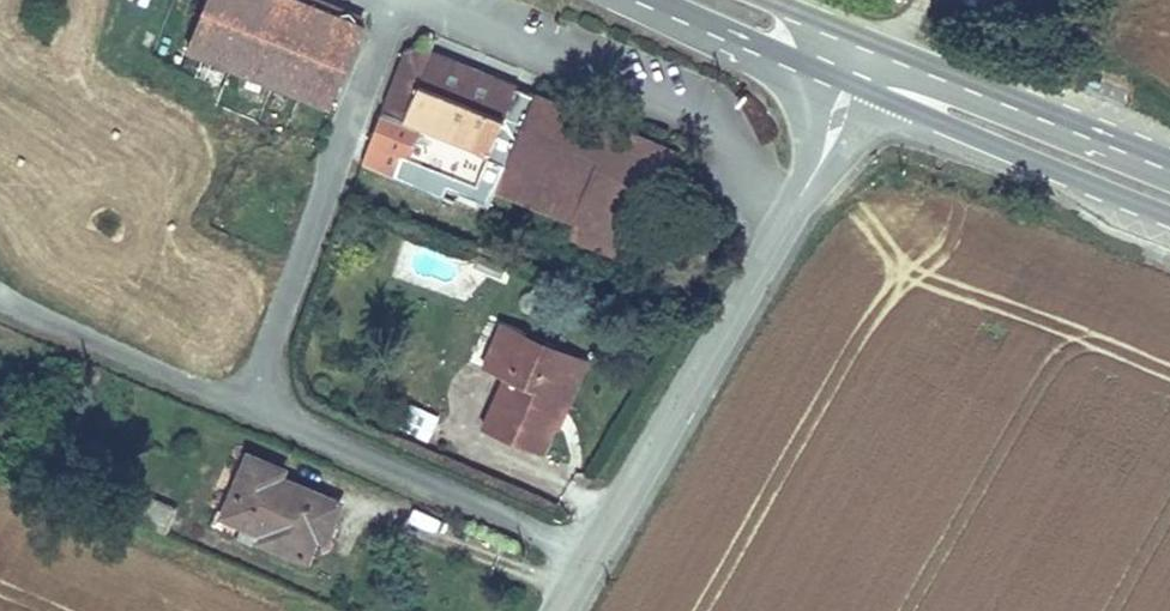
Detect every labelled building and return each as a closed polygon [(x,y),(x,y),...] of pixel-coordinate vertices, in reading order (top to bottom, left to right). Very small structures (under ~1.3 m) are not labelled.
[(364,16),(322,0),(201,0),(182,48),(330,102),(364,16)] [(497,190),(536,96),(414,46),(364,166),(486,216),(497,190)] [(536,96),(497,190),(582,225),(575,241),(638,267),(684,157),(536,96)] [(480,430),(545,457),(559,422),(546,417),(573,354),(500,324),(481,369),(503,377),(480,430)] [(590,361),(573,354),(546,417),(559,422),(564,424),(590,361)] [(410,402),(398,427),(428,441),(440,416),(410,402)] [(330,544),(347,502),(284,477),(287,470),(247,454),(222,517),(260,533),(256,543),(310,564),(320,540),(330,544)] [(166,532),(176,502),(142,489),(129,518),(166,532)]
